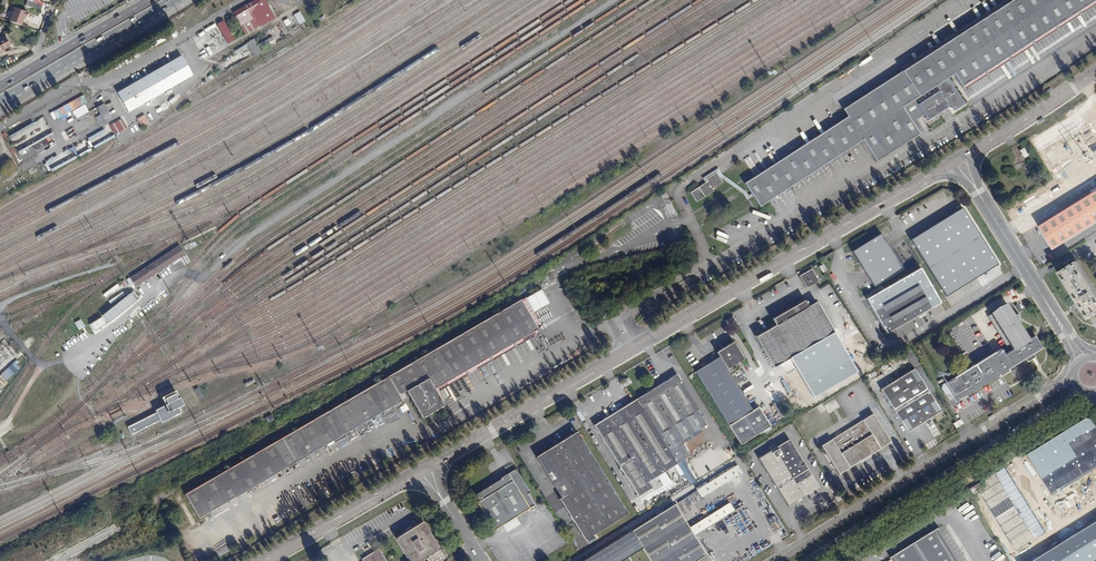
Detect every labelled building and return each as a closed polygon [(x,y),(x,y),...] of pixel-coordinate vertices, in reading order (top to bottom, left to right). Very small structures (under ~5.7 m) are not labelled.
[(273,21),(261,0),(231,17),(243,38),(273,21)] [(903,70),(902,71),(893,58),(834,96),(848,117),(746,185),(761,208),(863,140),(878,162),(919,134),(912,123),(910,119),(921,112),(924,115),(927,120),(950,105),(954,110),(964,104),(948,78),(953,74),(961,87),(963,85),(1095,0),(1012,0),(903,70)] [(1012,0),(1005,0),(901,67),(903,70),(1012,0)] [(963,85),(965,89),(1095,4),(1095,0),(963,85)] [(34,3),(28,1),(27,5),(32,7),(30,14),(29,13),(27,20),(36,23),(41,10),(41,9),(42,5),(34,2),(34,3)] [(15,7),(10,20),(21,24),(25,16),(27,16),(29,12),(15,7)] [(295,15),(300,25),(306,22),(301,12),(295,15)] [(232,43),(221,24),(215,28),(217,31),(226,46),(232,43)] [(206,59),(227,48),(226,46),(217,31),(197,42),(206,59)] [(5,37),(0,39),(0,51),(10,46),(5,37)] [(263,50),(276,43),(273,37),(260,44),(263,50)] [(257,50),(252,43),(245,47),(249,55),(257,50)] [(186,74),(178,62),(117,97),(127,114),(188,79),(186,74)] [(162,113),(168,110),(165,105),(159,108),(162,113)] [(110,122),(102,108),(95,113),(102,126),(110,122)] [(921,112),(910,119),(912,123),(924,115),(921,112)] [(143,128),(150,124),(145,115),(138,119),(143,128)] [(126,132),(121,123),(107,131),(112,140),(126,132)] [(1095,129),(1066,147),(1079,168),(1075,170),(1060,180),(1025,202),(1054,249),(1095,223),(1095,129)] [(1046,153),(1042,146),(1037,149),(1041,156),(1046,153)] [(1060,180),(1075,170),(1071,164),(1056,173),(1060,180)] [(715,189),(725,182),(718,172),(708,179),(710,182),(693,194),(700,204),(717,192),(715,189)] [(960,207),(909,239),(944,296),(996,264),(960,207)] [(626,217),(603,232),(606,236),(629,222),(626,217)] [(882,233),(853,252),(876,288),(905,269),(882,233)] [(1077,261),(1060,271),(1089,319),(1095,315),(1095,291),(1077,261)] [(819,280),(811,268),(799,275),(806,287),(815,282),(819,280)] [(914,271),(899,280),(866,299),(886,333),(930,308),(939,302),(920,268),(914,271)] [(123,290),(129,286),(125,280),(119,283),(123,290)] [(125,296),(131,303),(139,296),(134,289),(125,296)] [(123,310),(128,306),(123,299),(117,303),(123,310)] [(805,302),(804,300),(796,305),(787,310),(772,319),(775,325),(755,337),(773,368),(834,332),(816,302),(808,307),(806,304),(807,303),(806,301),(805,302)] [(540,326),(525,301),(521,303),(536,328),(540,326)] [(787,310),(796,305),(793,301),(785,306),(787,310)] [(521,303),(520,302),(186,493),(199,517),(401,402),(398,397),(405,392),(421,419),(442,407),(433,391),(436,389),(536,331),(537,330),(536,328),(521,303)] [(1028,339),(1005,304),(997,309),(989,314),(1009,345),(1004,348),(1007,353),(1004,355),(1001,350),(1000,348),(945,383),(954,398),(956,401),(963,397),(999,375),(1000,377),(1009,371),(1008,370),(1008,369),(1026,358),(1034,353),(1042,348),(1034,336),(1028,339)] [(612,311),(609,313),(611,317),(618,313),(615,309),(612,311)] [(93,331),(108,323),(104,316),(89,324),(93,331)] [(536,331),(436,389),(438,392),(538,335),(536,331)] [(743,358),(733,342),(716,352),(719,358),(695,372),(727,426),(751,411),(726,369),(743,358)] [(940,412),(929,394),(936,390),(912,350),(905,354),(914,370),(896,380),(892,382),(881,389),(907,432),(940,412)] [(637,399),(677,464),(682,462),(686,459),(676,444),(681,441),(700,429),(704,427),(706,426),(702,418),(696,410),(698,409),(677,375),(651,391),(650,389),(647,391),(648,393),(637,399)] [(630,387),(628,385),(625,379),(620,382),(623,387),(625,386),(626,389),(630,387)] [(950,400),(954,398),(945,383),(943,384),(942,388),(950,400)] [(204,396),(198,386),(194,389),(200,398),(204,396)] [(166,401),(176,396),(173,390),(163,396),(166,401)] [(176,396),(166,401),(164,402),(169,411),(178,407),(184,403),(179,394),(176,396)] [(829,412),(840,405),(836,398),(825,405),(829,412)] [(677,464),(637,399),(607,418),(606,417),(602,419),(603,420),(594,426),(638,497),(653,488),(651,486),(649,482),(677,464)] [(169,411),(164,402),(153,408),(156,412),(160,421),(162,424),(181,413),(178,407),(169,411)] [(133,435),(160,421),(156,412),(128,427),(133,435)] [(891,442),(873,414),(821,446),(839,474),(891,442)] [(273,420),(270,415),(264,418),(267,423),(273,420)] [(958,422),(954,424),(956,428),(963,424),(961,420),(958,422)] [(123,440),(117,428),(114,430),(120,442),(123,440)] [(525,438),(522,432),(516,436),(520,441),(525,438)] [(629,516),(578,433),(538,457),(575,516),(573,517),(576,523),(578,522),(590,541),(629,516)] [(819,487),(789,439),(758,458),(788,506),(819,487)] [(676,444),(686,459),(691,456),(681,441),(676,444)] [(677,464),(681,471),(690,485),(694,482),(682,462),(677,464)] [(678,473),(681,471),(677,464),(649,482),(651,486),(676,470),(678,473)] [(742,474),(737,466),(697,491),(701,499),(742,474)] [(530,492),(516,469),(499,480),(483,490),(476,494),(480,500),(477,502),(494,530),(502,525),(516,517),(535,505),(528,494),(530,492)] [(17,474),(14,470),(7,475),(9,479),(17,474)] [(729,504),(706,518),(703,513),(686,523),(675,505),(584,560),(632,560),(630,558),(644,549),(651,560),(699,560),(707,556),(694,536),(733,511),(729,504)] [(520,524),(516,517),(502,525),(507,533),(520,524)] [(423,520),(395,537),(410,560),(416,560),(426,555),(427,557),(428,559),(430,560),(448,560),(423,520)] [(936,530),(895,556),(898,560),(955,560),(936,530)] [(378,547),(362,557),(364,560),(387,560),(378,547)]
